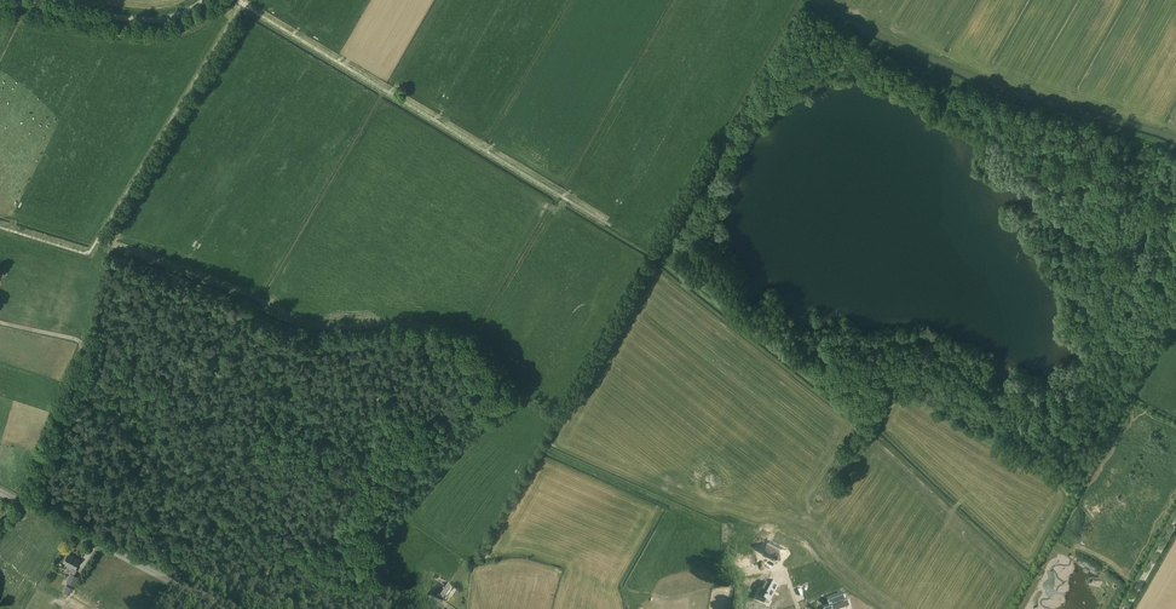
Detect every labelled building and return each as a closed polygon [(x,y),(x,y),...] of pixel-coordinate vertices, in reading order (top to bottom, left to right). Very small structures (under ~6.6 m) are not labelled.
[(741,538),(738,545),(744,548),(741,554),(748,558),(755,543),(748,540),(747,541),(741,538)] [(770,545),(766,552),(769,554),(769,555),(775,558),(774,559),(775,559),(775,558),(777,560),(778,560),(778,558),(781,560),(785,553),(770,545)] [(68,554),(64,562),(72,567),(76,568),(80,560),(68,554)] [(74,574),(71,573),(66,582),(75,586),(79,577),(74,574)] [(767,581),(760,594),(771,600),(778,587),(767,581)] [(446,596),(451,588),(444,584),(440,582),(435,589),(439,592),(437,595),(443,600),(443,599),(444,600),(445,600),(446,597),(446,596)] [(67,585),(64,592),(71,595),(74,588),(67,585)] [(842,593),(827,598),(829,605),(822,607),(823,608),(834,608),(836,608),(835,605),(832,606),(831,605),(844,600),(842,593)] [(788,594),(775,596),(777,608),(790,608),(788,594)] [(435,600),(430,606),(434,608),(444,608),(445,607),(435,600)]
